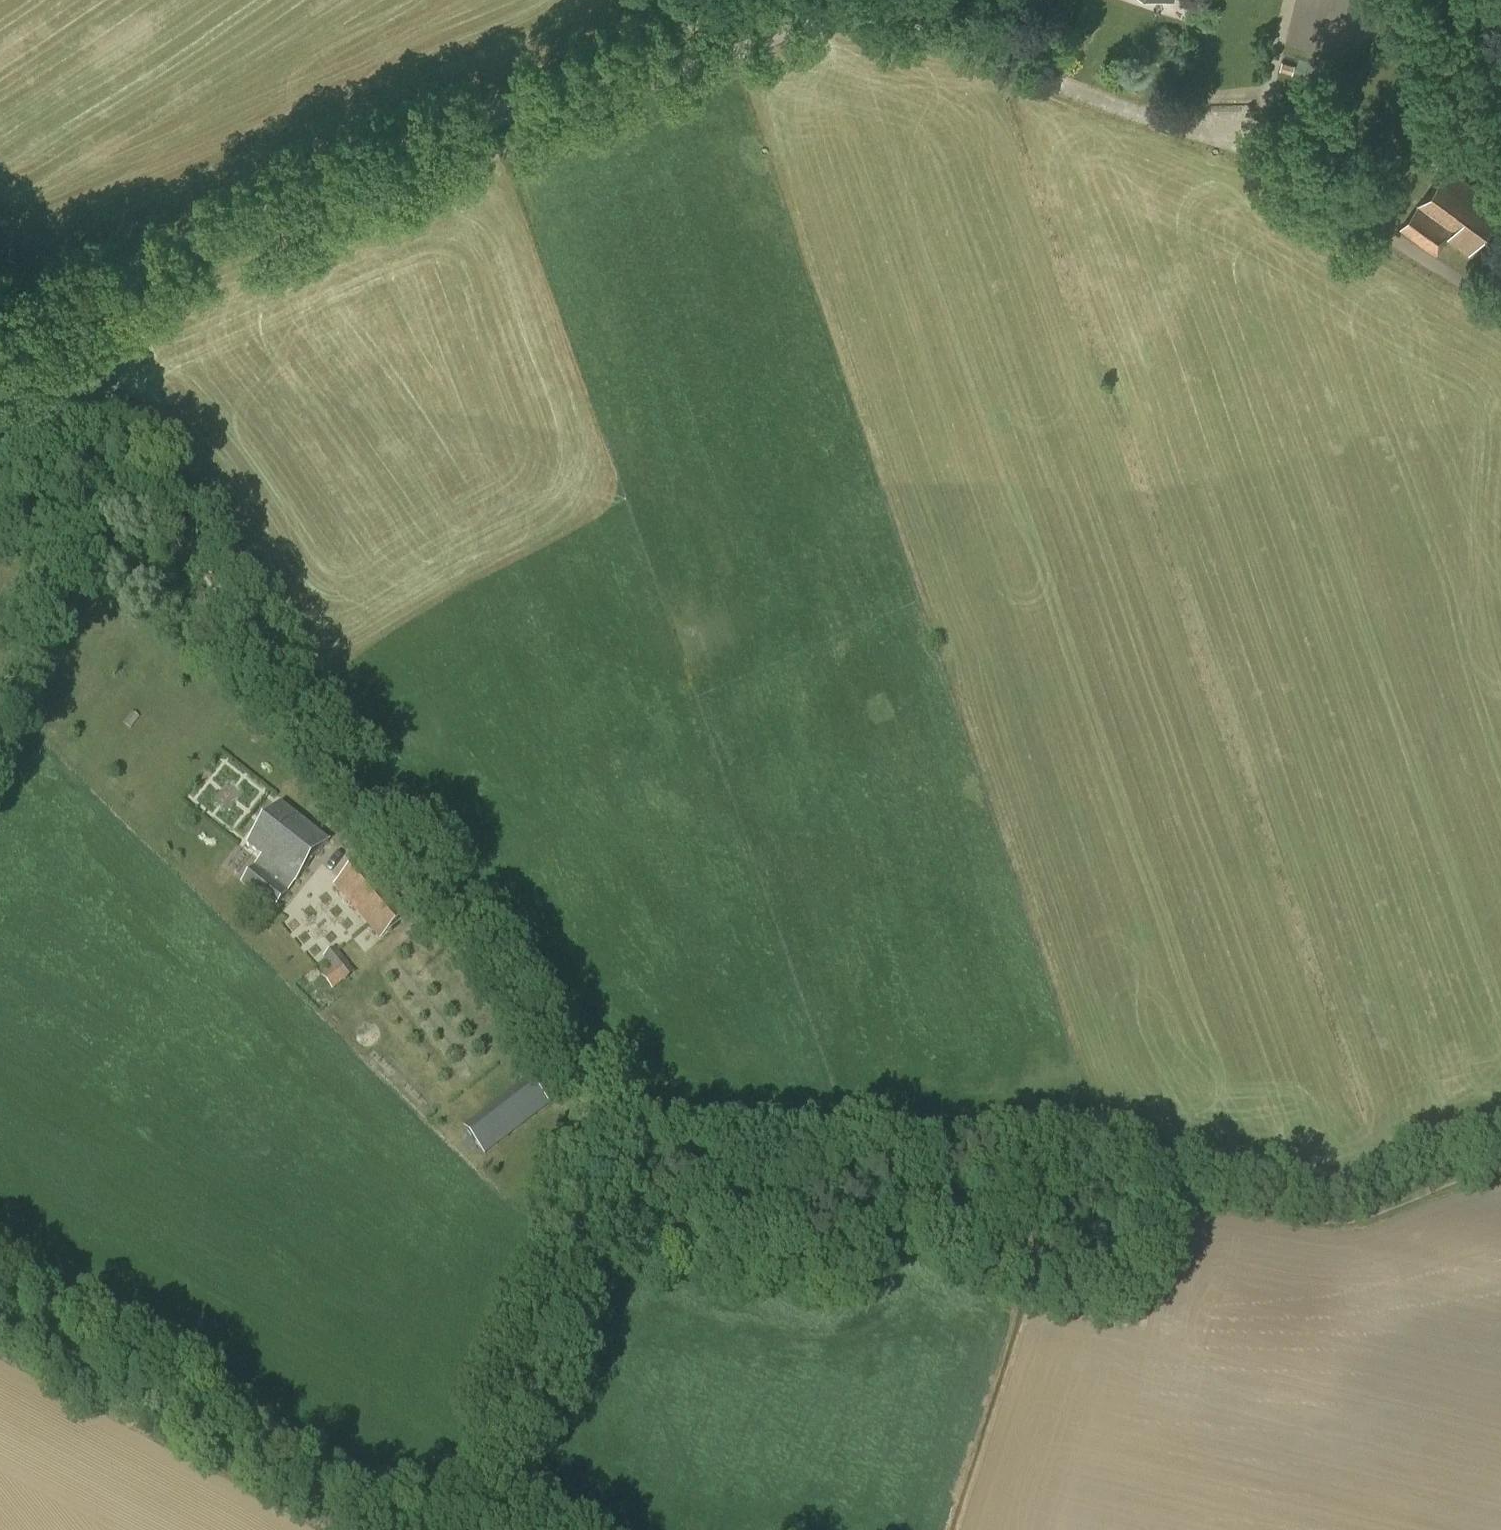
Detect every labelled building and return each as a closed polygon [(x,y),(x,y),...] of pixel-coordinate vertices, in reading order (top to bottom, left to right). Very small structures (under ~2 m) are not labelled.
[(1450,164),(1399,227),(1437,254),(1449,238),(1470,253),(1500,211),(1500,203),(1450,164)] [(281,804),(248,846),(262,857),(241,883),(274,909),(294,884),(295,884),(329,842),(281,804)] [(340,892),(326,904),(341,922),(355,910),(380,940),(411,914),(365,857),(334,884),(340,892)] [(320,956),(328,985),(352,979),(344,949),(320,956)] [(479,1148),(480,1148),(506,1128),(494,1112),(468,1132),(467,1133),(479,1148)]
